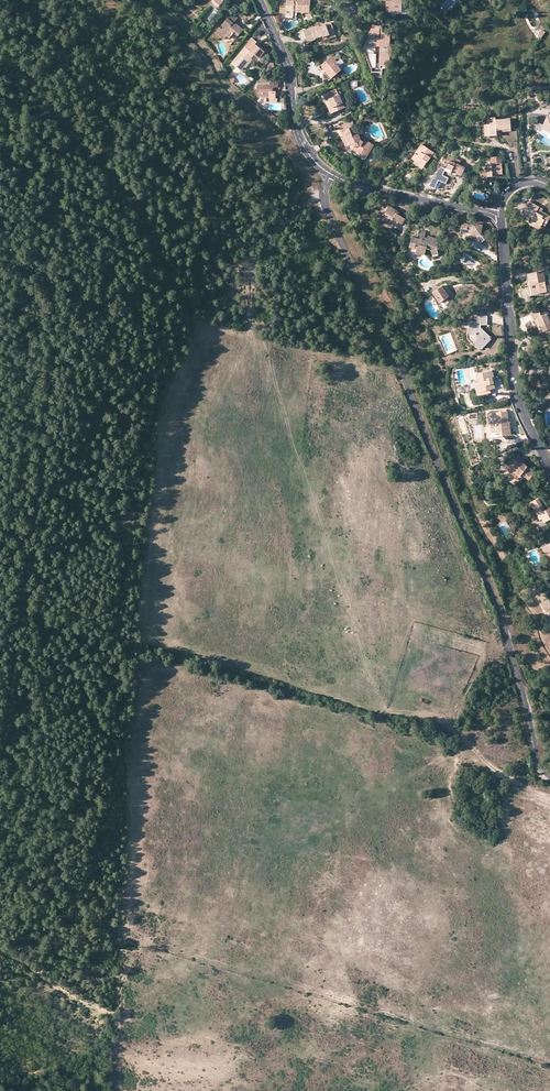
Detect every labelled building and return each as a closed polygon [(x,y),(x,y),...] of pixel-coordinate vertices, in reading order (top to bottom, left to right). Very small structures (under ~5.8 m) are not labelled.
[(280,1),(279,11),(285,12),(285,14),(292,15),(293,7),(297,8),(296,11),(308,12),(309,0),(297,0),(293,0),(286,0),(286,2),(280,1)] [(386,10),(389,10),(401,10),(401,0),(385,0),(386,10)] [(401,10),(389,10),(389,14),(396,14),(395,12),(403,12),(403,4),(407,4),(407,0),(401,0),(401,10)] [(238,17),(231,12),(227,18),(221,25),(223,27),(221,29),(220,27),(215,33),(224,39),(226,36),(229,38),(234,33),(238,36),(243,30),(234,23),(238,17)] [(205,24),(202,21),(197,26),(201,30),(205,24)] [(322,34),(323,36),(334,32),(330,21),(319,25),(319,23),(303,29),(307,41),(315,38),(314,37),(322,34)] [(382,30),(382,23),(371,23),(366,36),(362,39),(362,45),(373,75),(382,75),(382,69),(388,69),(389,62),(390,30),(382,30)] [(257,42),(252,38),(232,62),(241,70),(244,67),(251,58),(254,55),(259,58),(265,52),(255,44),(257,42)] [(341,69),(334,60),(333,59),(330,56),(321,65),(325,69),(324,71),(331,78),(341,69)] [(253,60),(251,58),(244,67),(246,68),(253,60)] [(269,84),(257,84),(257,97),(261,97),(269,97),(269,98),(275,98),(275,91),(273,91),(273,87),(275,87),(278,87),(278,82),(270,82),(269,84)] [(323,95),(326,101),(328,100),(333,112),(345,107),(340,94),(339,95),(336,89),(323,95)] [(537,125),(542,127),(543,125),(549,128),(549,115),(547,114),(543,122),(539,121),(537,125)] [(511,128),(510,119),(496,120),(495,118),(487,118),(487,124),(484,125),(485,130),(489,130),(490,136),(497,135),(496,127),(500,126),(500,129),(511,128)] [(340,132),(343,137),(345,136),(349,145),(351,148),(367,157),(374,145),(359,135),(352,120),(339,126),(341,131),(340,132)] [(511,131),(511,128),(500,129),(500,126),(496,127),(497,135),(501,135),(501,132),(511,131)] [(424,167),(434,153),(421,144),(412,158),(415,161),(424,167)] [(465,167),(459,165),(457,164),(459,159),(451,156),(449,160),(450,160),(445,171),(451,173),(452,172),(452,170),(462,174),(465,167)] [(503,173),(501,159),(498,156),(491,157),(491,164),(486,164),(487,172),(481,172),(481,180),(487,180),(493,179),(493,177),(493,174),(498,174),(503,173)] [(422,169),(424,167),(415,161),(413,164),(422,169)] [(547,221),(549,216),(541,211),(538,209),(539,207),(530,202),(523,212),(533,217),(531,220),(541,225),(545,219),(547,221)] [(405,219),(398,214),(394,212),(396,210),(389,206),(383,217),(391,222),(390,223),(396,226),(398,222),(402,224),(405,219)] [(541,231),(547,221),(545,219),(541,225),(531,220),(529,224),(541,231)] [(461,233),(475,235),(476,233),(485,240),(490,234),(482,226),(482,223),(473,222),(473,223),(462,222),(461,233)] [(425,237),(426,232),(421,231),(420,237),(420,239),(419,239),(412,237),(409,247),(417,249),(415,254),(420,255),(420,254),(422,255),(425,254),(426,249),(431,250),(431,252),(437,251),(436,247),(437,243),(436,243),(430,241),(431,236),(428,235),(427,237),(425,237)] [(483,242),(485,240),(476,233),(475,235),(483,242)] [(496,244),(490,238),(486,241),(492,248),(496,244)] [(543,269),(528,272),(532,293),(547,290),(543,269)] [(453,300),(450,295),(449,296),(442,286),(432,292),(439,303),(437,304),(441,311),(448,306),(447,305),(453,300)] [(534,319),(536,318),(539,326),(542,331),(538,333),(541,339),(549,336),(549,335),(549,319),(548,313),(546,314),(544,308),(530,314),(532,320),(534,319)] [(487,325),(487,316),(478,316),(478,321),(469,321),(470,335),(467,335),(468,338),(469,341),(472,344),(474,342),(481,349),(491,338),(481,328),(481,325),(487,325)] [(536,352),(533,346),(525,349),(528,356),(536,352)] [(494,376),(492,370),(475,374),(477,380),(475,381),(477,388),(478,387),(479,391),(481,391),(482,395),(492,393),(491,389),(494,388),(493,384),(491,377),(494,376)] [(546,379),(540,382),(542,387),(548,385),(546,379)] [(477,396),(482,395),(481,391),(479,391),(478,387),(477,388),(475,381),(473,381),(477,396)] [(508,422),(507,411),(494,412),(496,423),(490,424),(491,431),(502,430),(502,434),(502,435),(510,434),(509,427),(507,428),(507,422),(508,422)] [(516,453),(508,464),(511,466),(507,470),(518,478),(521,474),(524,476),(528,479),(535,472),(523,463),(522,463),(518,461),(520,458),(521,457),(516,453)] [(533,501),(542,518),(544,522),(549,519),(549,506),(545,509),(539,498),(533,501)] [(539,520),(542,518),(533,501),(530,503),(539,520)] [(542,547),(546,555),(548,554),(549,559),(549,543),(542,547)]
